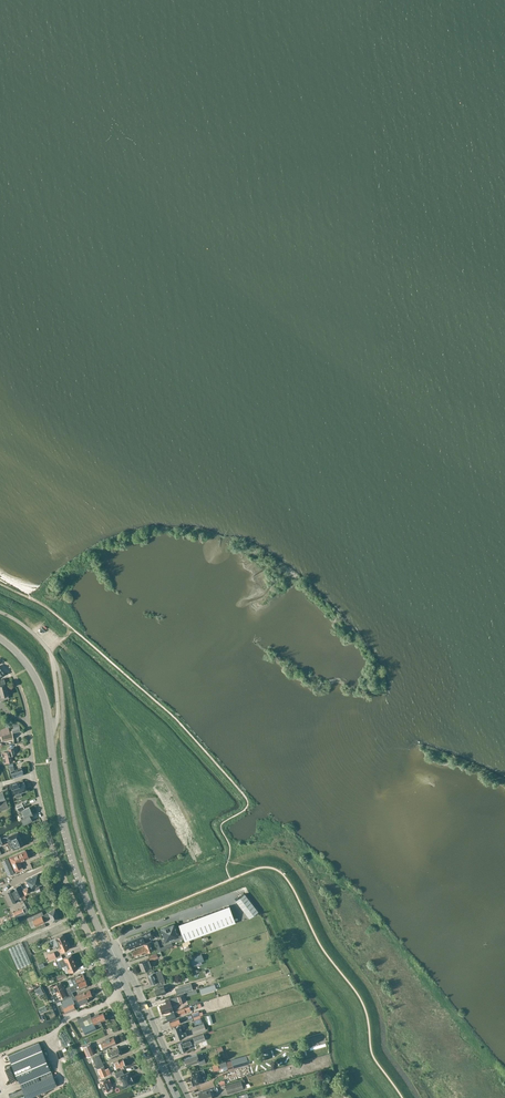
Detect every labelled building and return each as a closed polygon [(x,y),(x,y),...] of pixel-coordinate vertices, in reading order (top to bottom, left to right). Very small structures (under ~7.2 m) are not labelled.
[(2,696),(8,694),(5,684),(4,679),(0,680),(0,697),(2,696)] [(0,729),(0,733),(1,733),(3,741),(14,739),(12,731),(9,731),(8,726),(0,729)] [(6,759),(4,760),(4,763),(6,763),(12,761),(10,755),(16,754),(14,747),(8,749),(9,751),(4,752),(6,759)] [(21,768),(11,771),(13,778),(24,774),(21,768)] [(19,781),(10,784),(12,788),(13,788),(15,794),(26,790),(24,782),(19,783),(19,781)] [(29,807),(22,810),(24,814),(21,816),(24,824),(32,820),(30,816),(33,815),(29,807)] [(0,836),(0,845),(3,844),(2,842),(5,841),(8,840),(8,841),(8,842),(9,842),(9,844),(10,845),(11,847),(13,848),(13,849),(14,849),(23,845),(24,845),(23,844),(21,840),(22,840),(20,836),(18,832),(18,831),(17,831),(8,835),(7,835),(8,836),(7,837),(6,836),(5,836),(1,838),(0,836)] [(20,862),(29,858),(26,850),(9,858),(15,870),(22,867),(20,862)] [(8,876),(14,873),(8,858),(2,861),(8,876)] [(28,887),(23,889),(25,893),(35,888),(36,890),(39,888),(38,886),(42,884),(38,875),(26,880),(27,883),(26,884),(28,887)] [(25,893),(23,889),(21,885),(7,891),(13,903),(19,900),(20,901),(23,900),(21,896),(26,894),(25,893)] [(238,904),(247,897),(244,894),(236,900),(238,904)] [(247,897),(238,904),(241,908),(250,901),(247,897)] [(250,901),(241,908),(244,911),(253,904),(250,901)] [(253,904),(244,911),(246,915),(255,908),(253,904)] [(229,906),(179,924),(185,941),(235,922),(229,906)] [(23,908),(14,913),(16,918),(25,913),(23,908)] [(258,911),(255,908),(246,915),(249,918),(258,911)] [(55,909),(43,915),(45,918),(50,916),(52,922),(59,919),(55,909)] [(43,915),(42,912),(27,919),(32,928),(45,922),(42,916),(43,915)] [(167,927),(161,929),(165,940),(171,938),(178,936),(173,924),(167,927)] [(142,935),(127,941),(129,948),(145,942),(145,941),(155,937),(154,934),(152,934),(150,931),(142,934),(142,935)] [(58,944),(66,941),(63,934),(54,938),(56,942),(57,942),(58,944)] [(69,948),(66,941),(58,944),(59,947),(58,948),(60,952),(69,948)] [(18,969),(31,963),(25,948),(22,942),(9,948),(18,969)] [(145,946),(132,951),(135,957),(153,950),(150,942),(144,944),(145,946)] [(148,959),(139,962),(142,970),(151,966),(151,965),(153,964),(152,960),(162,956),(160,951),(148,956),(150,959),(148,959)] [(54,952),(47,955),(49,960),(56,957),(54,952)] [(62,967),(67,965),(74,962),(71,955),(59,960),(62,967)] [(67,965),(62,967),(63,969),(65,969),(66,973),(77,969),(74,962),(67,965)] [(158,986),(165,983),(161,970),(147,975),(151,984),(156,982),(158,986)] [(78,983),(85,980),(85,979),(86,978),(85,976),(84,976),(83,973),(79,975),(78,975),(75,976),(75,977),(72,978),(74,982),(77,981),(78,983)] [(78,983),(70,986),(72,991),(80,988),(81,990),(84,988),(84,987),(88,986),(87,983),(86,980),(85,980),(78,983)] [(48,985),(52,994),(56,992),(64,989),(61,983),(53,986),(52,984),(48,985)] [(214,984),(199,989),(201,993),(216,989),(214,984)] [(191,985),(175,989),(177,995),(193,990),(191,985)] [(70,986),(64,989),(56,992),(52,994),(56,1003),(60,1001),(73,995),(72,991),(70,986)] [(164,986),(154,989),(156,995),(161,994),(162,994),(166,993),(166,992),(169,991),(169,990),(168,987),(164,988),(164,986)] [(76,1009),(74,1004),(75,1003),(73,1000),(77,998),(79,1002),(80,1001),(81,1004),(81,1005),(88,1002),(87,998),(92,996),(91,993),(92,993),(91,990),(90,990),(75,996),(61,1002),(65,1013),(76,1009)] [(179,1003),(186,1001),(183,994),(166,1000),(167,1003),(160,1005),(162,1013),(173,1010),(171,1004),(179,1002),(179,1003)] [(174,1011),(165,1015),(167,1021),(176,1018),(176,1017),(186,1013),(184,1008),(174,1012),(174,1011)] [(85,1034),(97,1029),(96,1027),(101,1025),(100,1022),(106,1019),(105,1018),(105,1017),(104,1016),(103,1013),(99,1015),(98,1014),(94,1016),(84,1020),(83,1017),(78,1019),(82,1027),(85,1034)] [(193,1034),(206,1030),(204,1023),(191,1028),(193,1034)] [(171,1028),(173,1034),(182,1031),(181,1029),(184,1028),(183,1024),(179,1025),(171,1028)] [(182,1031),(173,1034),(176,1040),(184,1037),(187,1036),(185,1031),(182,1033),(182,1031)] [(193,1037),(195,1044),(205,1040),(203,1034),(193,1037)] [(103,1049),(116,1043),(116,1041),(115,1040),(113,1037),(109,1039),(109,1038),(105,1040),(105,1041),(101,1042),(103,1049)] [(180,1052),(189,1049),(190,1048),(189,1045),(191,1042),(193,1041),(192,1038),(177,1043),(180,1052)] [(26,1097),(28,1097),(57,1086),(39,1042),(8,1055),(22,1089),(6,1095),(7,1097),(13,1097),(24,1093),(24,1094),(26,1097)] [(87,1057),(95,1053),(91,1043),(83,1046),(87,1057)] [(119,1050),(118,1047),(107,1051),(110,1058),(121,1054),(120,1053),(121,1053),(120,1049),(119,1050)] [(206,1063),(202,1052),(197,1054),(184,1059),(186,1065),(198,1061),(199,1065),(206,1063)] [(102,1063),(99,1055),(93,1058),(96,1066),(102,1063)] [(231,1061),(226,1062),(228,1069),(248,1063),(247,1059),(250,1058),(250,1055),(231,1060),(231,1061)] [(124,1062),(123,1059),(118,1061),(118,1060),(111,1063),(113,1067),(116,1066),(117,1069),(125,1066),(125,1065),(125,1063),(124,1062)] [(104,1066),(97,1068),(101,1077),(108,1074),(104,1066)] [(193,1085),(203,1082),(199,1070),(191,1073),(192,1076),(191,1077),(192,1079),(191,1079),(193,1085)] [(122,1071),(115,1074),(116,1078),(120,1076),(125,1087),(134,1083),(133,1083),(132,1079),(131,1076),(129,1072),(124,1074),(122,1071)] [(106,1079),(100,1081),(103,1087),(104,1092),(105,1091),(110,1089),(108,1085),(111,1084),(109,1079),(107,1080),(106,1080),(106,1079)] [(244,1079),(241,1080),(225,1085),(228,1094),(243,1089),(246,1088),(244,1079)] [(200,1097),(212,1097),(210,1092),(212,1091),(213,1093),(217,1092),(215,1087),(209,1089),(198,1093),(200,1097)]
